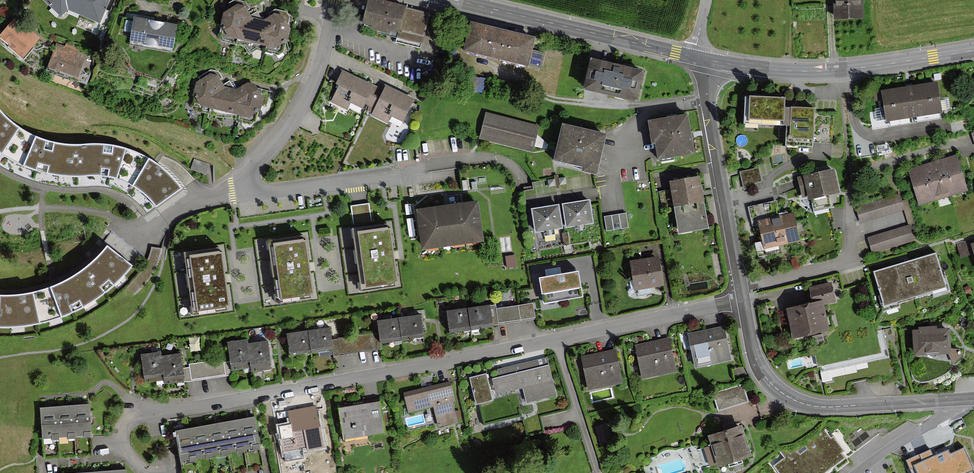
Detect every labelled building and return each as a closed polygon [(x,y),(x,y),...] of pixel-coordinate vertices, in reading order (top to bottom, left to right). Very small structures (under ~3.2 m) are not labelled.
[(68,7),(99,21),(108,0),(46,0),(62,14),(68,7)] [(249,3),(238,0),(237,0),(230,4),(222,36),(224,41),(240,45),(249,3)] [(432,15),(372,0),(365,26),(404,36),(405,30),(427,35),(432,15)] [(837,16),(865,15),(865,0),(837,0),(837,16)] [(240,45),(266,51),(276,9),(265,20),(253,17),(249,3),(240,45)] [(276,9),(266,51),(279,55),(284,52),(292,18),(289,13),(276,9)] [(177,23),(134,15),(129,44),(173,51),(177,23)] [(40,38),(16,20),(1,39),(24,57),(40,38)] [(479,21),(473,51),(530,63),(536,34),(479,21)] [(86,55),(58,45),(50,68),(78,77),(86,55)] [(646,69),(594,57),(587,86),(638,98),(646,69)] [(212,113),(222,72),(210,68),(203,72),(195,105),(197,109),(212,113)] [(225,86),(222,72),(212,113),(239,120),(249,78),(238,89),(225,86)] [(363,110),(366,112),(377,87),(345,72),(332,99),(361,113),(363,110)] [(249,78),(239,120),(251,123),(257,121),(265,87),(262,82),(249,78)] [(944,108),(939,80),(874,91),(878,119),(944,108)] [(385,90),(377,87),(366,112),(390,122),(392,117),(405,123),(416,99),(387,86),(385,90)] [(789,96),(748,95),(748,126),(788,127),(788,106),(789,96)] [(816,106),(788,106),(788,127),(787,144),(816,145),(816,106)] [(24,166),(36,136),(30,134),(13,122),(0,109),(0,152),(1,153),(13,161),(24,166)] [(539,125),(489,113),(483,139),(532,151),(539,125)] [(691,115),(653,121),(659,158),(697,152),(691,115)] [(608,133),(565,123),(557,159),(586,166),(585,169),(599,172),(608,133)] [(104,176),(116,179),(127,149),(113,145),(98,144),(83,145),(69,145),(50,142),(36,136),(24,166),(42,173),(61,176),(78,176),(95,175),(104,176)] [(149,158),(127,149),(116,179),(131,186),(139,190),(148,197),(155,207),(181,188),(174,180),(164,169),(149,158)] [(955,158),(940,163),(950,195),(965,191),(955,158)] [(940,163),(925,167),(935,199),(950,195),(940,163)] [(925,167),(910,171),(920,204),(935,199),(925,167)] [(758,168),(741,173),(745,189),(756,187),(755,184),(762,182),(758,168)] [(833,168),(802,175),(807,197),(838,190),(833,168)] [(702,177),(673,182),(682,233),(711,228),(702,177)] [(905,208),(901,196),(860,209),(864,220),(905,208)] [(590,201),(565,204),(568,227),(594,223),(590,201)] [(478,202),(420,211),(425,248),(484,240),(478,202)] [(559,206),(534,209),(537,232),(563,228),(559,206)] [(624,213),(605,216),(608,232),(627,229),(624,213)] [(794,213),(757,222),(764,251),(801,242),(794,213)] [(387,223),(352,228),(361,290),(395,285),(395,282),(398,281),(390,227),(387,227),(387,223)] [(916,239),(912,227),(871,240),(875,251),(916,239)] [(303,236),(268,241),(277,303),(311,298),(310,294),(313,294),(306,239),(303,240),(303,236)] [(957,244),(962,257),(970,255),(965,241),(957,244)] [(59,283),(72,313),(83,307),(101,296),(112,287),(132,265),(107,245),(101,253),(91,262),(75,275),(59,283)] [(159,268),(163,249),(153,247),(149,266),(159,268)] [(220,248),(185,253),(194,315),(228,310),(227,307),(230,306),(222,252),(220,252),(220,248)] [(938,252),(876,272),(886,304),(948,284),(938,252)] [(660,257),(633,261),(637,290),(664,286),(660,257)] [(583,298),(579,273),(539,280),(544,305),(583,298)] [(59,283),(38,291),(22,294),(0,295),(0,327),(15,327),(39,324),(62,317),(72,313),(59,283)] [(814,301),(789,307),(796,335),(831,327),(825,302),(836,299),(832,283),(811,288),(814,301)] [(491,304),(469,307),(472,328),(494,325),(491,304)] [(533,304),(495,310),(497,324),(536,318),(533,304)] [(469,307),(448,310),(451,331),(472,328),(469,307)] [(422,316),(400,319),(403,340),(425,337),(422,316)] [(400,319),(379,322),(382,343),(403,340),(400,319)] [(726,327),(690,335),(696,367),(733,359),(726,327)] [(952,328),(916,329),(918,352),(953,350),(952,328)] [(331,329),(309,332),(312,353),(334,350),(331,329)] [(309,332),(288,335),(291,356),(312,353),(309,332)] [(376,333),(338,340),(340,354),(378,348),(376,333)] [(669,338),(638,346),(645,378),(677,371),(669,338)] [(249,341),(230,343),(233,371),(252,369),(250,344),(249,341)] [(269,343),(250,344),(252,369),(253,372),(271,370),(269,343)] [(617,349),(584,357),(591,390),(624,383),(617,349)] [(161,353),(141,355),(144,383),(164,381),(161,356),(161,353)] [(180,355),(161,356),(164,381),(164,384),(183,382),(180,355)] [(548,359),(500,370),(502,377),(494,379),(497,394),(525,388),(529,403),(557,397),(548,359)] [(226,361),(187,367),(190,382),(228,376),(226,361)] [(493,401),(486,374),(469,379),(476,405),(493,401)] [(450,383),(406,394),(410,412),(434,407),(439,428),(457,423),(452,402),(455,402),(450,383)] [(718,409),(749,403),(745,387),(715,393),(718,409)] [(380,400),(340,407),(346,441),(385,434),(380,400)] [(89,407),(72,408),(74,438),(90,437),(89,407)] [(72,408),(56,409),(58,439),(74,438),(72,408)] [(56,409),(39,410),(41,440),(58,439),(56,409)] [(323,448),(316,409),(291,413),(293,426),(282,428),(287,454),(323,448)] [(255,419),(239,422),(245,452),(261,449),(255,419)] [(239,422),(223,425),(229,455),(245,452),(239,422)] [(612,440),(607,424),(596,428),(601,444),(612,440)] [(223,425),(207,428),(213,458),(229,455),(223,425)] [(772,472),(828,472),(846,461),(821,425),(794,444),(785,446),(779,450),(785,458),(770,469),(772,472)] [(741,427),(712,438),(722,467),(752,456),(741,427)] [(207,428),(191,431),(197,461),(213,458),(207,428)] [(191,431),(175,434),(181,463),(197,461),(191,431)] [(959,454),(950,458),(946,450),(932,456),(930,449),(907,458),(913,472),(916,472),(921,471),(922,472),(967,472),(959,454)]
